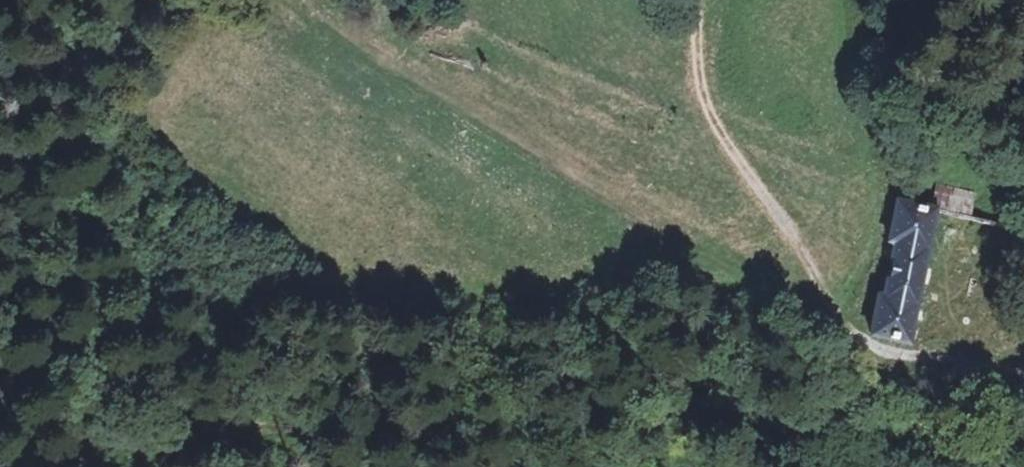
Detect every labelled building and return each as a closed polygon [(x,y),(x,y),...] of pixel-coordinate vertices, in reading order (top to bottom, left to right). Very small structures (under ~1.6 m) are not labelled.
[(936,185),(931,210),(972,218),(977,193),(936,185)] [(931,210),(898,203),(891,239),(897,240),(885,295),(879,294),(871,333),(905,340),(931,210)]
